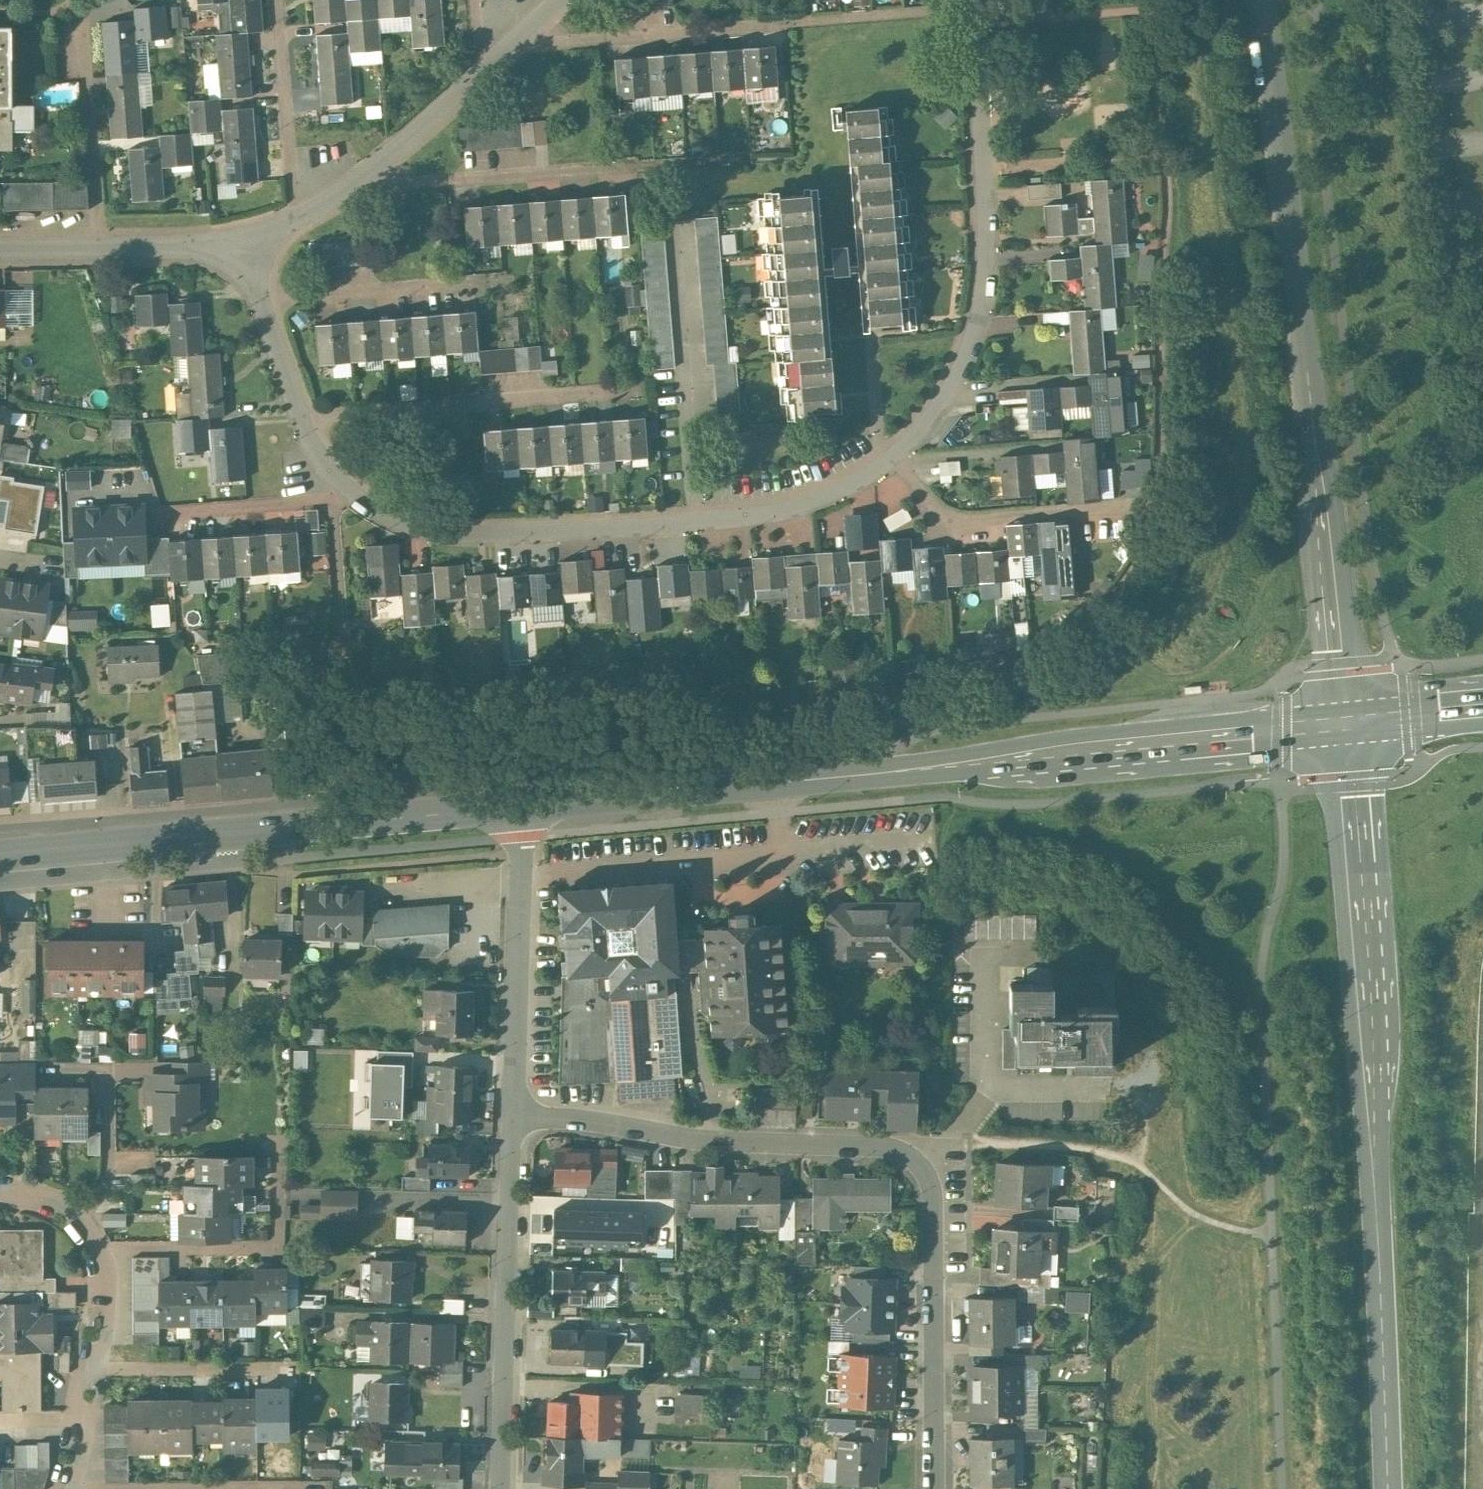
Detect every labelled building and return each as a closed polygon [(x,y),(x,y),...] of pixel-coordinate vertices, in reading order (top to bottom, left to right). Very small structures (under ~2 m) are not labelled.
[(198,5),(229,2),(232,34),(248,32),(264,31),(261,0),(198,0),(198,5)] [(315,24),(347,21),(346,0),(313,0),(315,24)] [(347,21),(379,19),(377,0),(346,0),(347,21)] [(379,19),(411,16),(413,49),(445,46),(442,0),(377,0),(379,19)] [(612,10),(624,9),(624,0),(611,0),(612,10)] [(624,9),(637,8),(636,0),(624,0),(624,9)] [(637,8),(649,7),(648,0),(636,0),(637,8)] [(176,24),(184,24),(183,5),(175,5),(176,24)] [(135,22),(103,25),(107,77),(139,74),(136,41),(168,39),(165,8),(134,10),(135,22)] [(348,33),(316,36),(321,88),(353,85),(350,54),(382,51),(379,19),(347,21),(348,33)] [(0,29),(0,108),(12,108),(11,29),(0,29)] [(232,34),(216,35),(218,64),(220,88),(252,85),(248,32),(232,34)] [(775,47),(758,49),(759,51),(743,53),(745,85),(746,89),(764,88),(764,83),(778,82),(775,47)] [(743,50),(726,51),(726,54),(711,55),(714,87),(714,92),(732,91),(731,86),(745,85),(743,53),(743,50)] [(694,57),(679,58),(682,90),(682,95),(700,93),(699,88),(714,87),(711,55),(711,53),(694,54),(694,57)] [(678,55),(662,56),(662,59),(647,60),(649,93),(650,97),(667,96),(667,91),(682,90),(679,58),(678,55)] [(632,62),(615,63),(618,100),(636,98),(636,94),(649,93),(647,60),(647,57),(631,59),(632,62)] [(218,64),(207,64),(204,68),(206,85),(209,88),(220,88),(218,64)] [(139,74),(107,77),(112,139),(144,137),(139,74)] [(252,85),(220,88),(221,99),(253,96),(252,85)] [(353,85),(321,88),(322,105),(354,103),(353,85)] [(254,107),(222,110),(221,99),(189,101),(191,133),(223,130),(226,162),(258,160),(254,107)] [(889,162),(884,109),(852,111),(857,166),(864,166),(877,326),(909,324),(896,162),(889,162)] [(0,122),(0,143),(10,143),(10,122),(0,122)] [(533,122),(521,123),(523,147),(535,145),(533,122)] [(521,123),(508,124),(510,148),(523,147),(521,123)] [(508,124),(496,125),(498,149),(510,148),(508,124)] [(496,125),(484,126),(486,150),(498,149),(496,125)] [(486,150),(484,126),(472,127),(474,151),(486,150)] [(472,127),(459,128),(461,152),(474,151),(472,127)] [(160,147),(129,150),(133,202),(164,199),(161,167),(193,165),(191,133),(159,135),(160,147)] [(258,160),(226,162),(227,183),(236,183),(236,188),(251,187),(251,182),(259,181),(258,160)] [(1124,178),(1092,181),(1094,216),(1095,232),(1096,245),(1112,243),(1129,242),(1124,178)] [(1061,183),(1027,186),(1028,199),(1062,196),(1061,183)] [(53,184),(3,184),(3,212),(54,211),(53,184)] [(609,197),(609,201),(593,202),(596,232),(596,237),(613,236),(613,231),(628,230),(625,196),(609,197)] [(798,196),(765,199),(778,360),(785,360),(790,414),(822,411),(817,356),(810,357),(798,196)] [(577,199),(577,203),(561,205),(563,235),(564,240),(581,239),(581,234),(596,232),(593,202),(593,198),(577,199)] [(544,206),(529,207),(531,238),(532,243),(549,242),(548,236),(563,235),(561,205),(561,201),(543,202),(544,206)] [(1076,201),(1045,204),(1048,236),(1095,232),(1094,216),(1078,217),(1076,201)] [(513,205),(513,208),(497,209),(500,241),(500,246),(517,244),(517,239),(531,238),(529,207),(529,203),(513,205)] [(481,211),(465,212),(468,248),(486,247),(485,242),(500,241),(497,209),(497,206),(481,207),(481,211)] [(717,217),(695,218),(707,364),(715,363),(719,419),(741,418),(736,362),(729,362),(717,217)] [(663,221),(641,222),(652,368),(674,366),(663,221)] [(1096,245),(1080,246),(1081,258),(1050,261),(1051,281),(1083,278),(1085,310),(1101,309),(1117,307),(1112,243),(1096,245)] [(835,264),(825,264),(826,274),(853,272),(852,245),(834,246),(835,264)] [(167,293),(135,295),(138,327),(169,325),(172,357),(188,356),(204,354),(200,302),(168,304),(167,293)] [(1085,310),(1070,312),(1074,375),(1090,373),(1106,372),(1101,309),(1085,310)] [(475,312),(443,315),(446,353),(478,351),(475,312)] [(443,315),(411,317),(415,356),(446,353),(443,315)] [(521,315),(507,316),(509,345),(523,344),(521,315)] [(411,317),(380,320),(383,359),(415,356),(411,317)] [(380,320),(348,323),(351,362),(383,359),(380,320)] [(348,323),(316,326),(319,364),(351,362),(348,323)] [(540,345),(527,346),(529,371),(542,370),(540,345)] [(527,346),(516,347),(518,372),(529,371),(527,346)] [(516,347),(504,348),(506,373),(518,372),(516,347)] [(504,348),(492,349),(494,374),(506,373),(504,348)] [(492,349),(478,351),(480,375),(494,374),(492,349)] [(204,354),(188,356),(190,385),(192,413),(192,419),(208,418),(224,416),(219,353),(204,354)] [(1106,372),(1090,373),(1091,385),(1059,387),(1060,408),(1061,408),(1093,405),(1095,437),(1127,434),(1122,371),(1106,372)] [(190,385),(178,386),(180,414),(192,413),(190,385)] [(1059,387),(1027,390),(1030,431),(1062,428),(1060,408),(1061,408),(1060,408),(1059,387)] [(2,438),(4,425),(9,426),(12,410),(0,408),(0,437),(2,438)] [(645,417),(612,420),(616,459),(648,456),(645,417)] [(192,419),(177,420),(179,452),(211,450),(213,482),(245,480),(241,428),(209,430),(208,418),(192,419)] [(612,420),(580,423),(584,462),(616,459),(612,420)] [(130,422),(112,422),(112,439),(130,439),(130,422)] [(580,423),(548,425),(551,464),(584,462),(580,423)] [(548,425),(517,428),(520,467),(551,464),(548,425)] [(517,428),(485,430),(488,469),(520,467),(517,428)] [(1095,437),(1063,440),(1064,451),(1032,454),(1034,475),(1066,472),(1069,503),(1100,501),(1095,437)] [(2,442),(2,460),(32,460),(32,442),(2,442)] [(1032,454),(1000,456),(1002,476),(990,476),(991,496),(1004,495),(1004,497),(1035,494),(1034,476),(1034,475),(1032,454)] [(943,460),(943,478),(962,479),(962,460),(943,460)] [(94,488),(93,467),(68,468),(69,489),(94,488)] [(12,482),(7,527),(36,530),(40,485),(12,482)] [(143,507),(109,508),(112,562),(144,560),(145,560),(144,538),(143,507)] [(109,508),(75,510),(77,542),(78,563),(79,564),(112,562),(109,508)] [(299,532),(313,532),(321,533),(322,508),(299,508),(299,532)] [(877,519),(864,520),(866,543),(879,542),(879,541),(877,519)] [(1039,522),(1006,524),(1008,549),(1009,556),(1041,554),(1044,585),(1076,583),(1072,531),(1040,534),(1039,522)] [(296,531),(264,534),(267,574),(299,571),(296,531)] [(264,534),(232,536),(236,576),(267,574),(264,534)] [(232,536),(200,539),(203,579),(236,576),(232,536)] [(169,537),(144,538),(145,560),(144,560),(145,574),(171,573),(168,541),(169,540),(169,537)] [(169,540),(168,541),(171,573),(172,580),(203,579),(200,539),(169,540)] [(911,539),(879,541),(880,560),(882,572),(913,570),(916,602),(948,599),(947,587),(944,554),(944,546),(912,549),(911,539)] [(77,542),(63,542),(65,578),(80,577),(79,564),(78,563),(77,542)] [(398,543),(365,545),(367,565),(399,563),(398,543)] [(1008,549),(944,554),(947,587),(1011,581),(1009,556),(1008,549)] [(848,551),(817,554),(817,565),(819,585),(851,583),(853,615),(885,612),(882,572),(880,560),(849,562),(848,551)] [(817,565),(785,567),(784,556),(753,558),(754,567),(755,591),(787,588),(789,620),(821,617),(819,585),(817,565)] [(592,560),(560,562),(561,572),(562,594),(595,592),(597,623),(628,620),(625,580),(624,569),(593,571),(592,560)] [(432,572),(400,575),(399,563),(367,565),(370,598),(401,595),(404,627),(436,624),(435,599),(432,572)] [(657,578),(625,580),(628,620),(629,632),(661,630),(658,597),(691,595),(689,571),(688,563),(656,565),(657,578)] [(464,564),(432,566),(432,572),(435,599),(467,596),(469,628),(501,626),(499,609),(497,577),(497,574),(465,576),(464,564)] [(754,567),(689,571),(691,595),(692,603),(756,598),(755,591),(754,567)] [(561,572),(497,577),(499,609),(563,605),(562,594),(561,572)] [(0,580),(0,632),(15,634),(22,587),(11,585),(11,581),(0,580)] [(49,586),(33,584),(33,588),(22,587),(15,634),(42,638),(49,586)] [(66,602),(52,600),(49,624),(67,626),(66,602)] [(154,603),(155,624),(173,623),(172,602),(154,603)] [(71,617),(72,629),(100,627),(99,615),(71,617)] [(158,643),(106,645),(108,681),(126,680),(126,676),(159,675),(158,643)] [(223,653),(197,655),(202,683),(225,682),(223,653)] [(0,664),(0,698),(6,699),(7,699),(11,665),(0,664)] [(54,670),(12,664),(11,665),(7,699),(6,699),(6,700),(31,703),(34,684),(52,687),(54,670)] [(176,694),(179,739),(216,736),(212,691),(176,694)] [(47,721),(46,711),(29,712),(29,723),(47,721)] [(74,727),(24,726),(26,758),(38,757),(39,764),(77,760),(74,727)] [(93,733),(93,746),(109,745),(109,733),(93,733)] [(216,736),(179,739),(181,769),(219,766),(218,757),(216,736)] [(146,743),(128,745),(131,771),(148,769),(146,743)] [(252,752),(238,754),(238,755),(218,757),(219,766),(221,797),(273,792),(270,753),(252,754),(252,752)] [(77,760),(39,764),(42,800),(96,795),(93,759),(77,760)] [(219,766),(181,769),(184,800),(221,797),(219,766)] [(131,771),(130,771),(133,803),(168,800),(165,767),(148,769),(131,771)] [(0,769),(0,802),(11,801),(10,780),(9,768),(0,769)] [(30,800),(28,778),(10,780),(11,801),(30,800)] [(225,882),(194,884),(197,917),(210,915),(228,914),(225,882)] [(194,884),(163,886),(163,920),(184,918),(197,917),(194,884)] [(668,886),(562,893),(563,919),(643,913),(646,957),(644,957),(645,965),(674,963),(672,939),(668,886)] [(326,892),(307,891),(306,933),(316,933),(320,937),(333,938),(334,888),(327,888),(326,892)] [(362,893),(342,892),(342,888),(334,888),(333,938),(346,938),(350,934),(359,934),(361,934),(361,917),(362,893)] [(448,906),(374,912),(374,917),(376,945),(377,954),(393,954),(398,946),(413,955),(415,955),(421,947),(434,956),(437,956),(437,955),(443,947),(435,942),(442,932),(448,932),(448,906)] [(848,921),(826,921),(826,907),(824,907),(824,958),(826,958),(826,952),(848,952),(848,921)] [(914,907),(848,907),(848,921),(848,952),(848,958),(914,958),(914,907)] [(293,913),(279,913),(279,935),(293,935),(293,913)] [(643,913),(563,919),(566,963),(607,960),(644,957),(646,957),(643,913)] [(778,923),(755,925),(754,914),(728,916),(729,927),(706,929),(706,937),(712,1014),(713,1033),(785,1027),(778,923)] [(210,915),(197,917),(199,942),(212,941),(210,915)] [(1036,915),(964,915),(964,939),(1036,939),(1036,915)] [(197,917),(184,918),(186,943),(199,942),(197,917)] [(374,917),(361,917),(361,934),(359,934),(359,940),(364,945),(376,945),(374,917)] [(706,937),(672,939),(674,963),(697,961),(698,971),(701,1011),(705,1015),(712,1014),(706,937)] [(281,941),(245,940),(244,974),(280,975),(281,941)] [(72,942),(49,942),(49,993),(143,992),(142,941),(119,942),(72,942)] [(212,941),(199,942),(199,955),(213,954),(212,941)] [(199,955),(199,942),(186,943),(187,956),(199,955)] [(644,957),(607,960),(616,1080),(653,1078),(645,965),(644,957)] [(566,963),(562,963),(562,974),(561,974),(559,1084),(616,1080),(607,960),(566,963)] [(674,963),(645,965),(645,973),(675,971),(675,973),(698,971),(697,961),(674,963)] [(1115,967),(1051,967),(1051,984),(1052,984),(1052,1014),(1076,1014),(1076,1007),(1115,1006),(1115,967)] [(675,971),(645,973),(653,1078),(674,1076),(682,1075),(675,973),(675,971)] [(188,972),(167,974),(167,979),(169,1000),(191,998),(188,972)] [(38,1010),(38,976),(27,976),(26,1010),(38,1010)] [(225,978),(203,978),(203,994),(208,994),(223,994),(225,994),(225,978)] [(167,979),(156,979),(156,1000),(167,1000),(167,979)] [(1076,1014),(1052,1014),(1052,984),(1051,984),(1010,984),(1010,1029),(1015,1029),(1015,1060),(1073,1059),(1073,1068),(1111,1069),(1110,1038),(1115,1038),(1115,1006),(1076,1007),(1076,1014)] [(474,991),(425,990),(425,1011),(438,1011),(438,1034),(473,1035),(474,991)] [(223,994),(208,994),(208,1010),(223,1010),(223,994)] [(100,1061),(101,1028),(81,1028),(80,1060),(100,1061)] [(132,1051),(149,1051),(148,1031),(132,1032),(132,1051)] [(438,1038),(416,1038),(416,1050),(438,1051),(438,1038)] [(297,1067),(309,1068),(310,1048),(297,1048),(297,1067)] [(377,1062),(371,1062),(369,1117),(403,1118),(405,1063),(391,1063),(392,1050),(378,1050),(377,1062)] [(210,1061),(179,1061),(178,1074),(200,1074),(200,1076),(210,1076),(210,1061)] [(35,1087),(35,1063),(13,1063),(13,1075),(14,1075),(15,1110),(35,1110),(35,1087)] [(472,1067),(438,1066),(438,1087),(428,1087),(428,1101),(437,1101),(437,1105),(471,1107),(472,1067)] [(867,1075),(828,1073),(828,1092),(819,1092),(819,1110),(866,1111),(866,1095),(867,1075)] [(178,1074),(147,1075),(147,1103),(166,1102),(166,1126),(164,1126),(164,1128),(203,1128),(203,1109),(200,1109),(200,1076),(200,1074),(178,1074)] [(0,1075),(0,1123),(15,1123),(15,1110),(14,1075),(13,1075),(0,1075)] [(914,1077),(867,1075),(866,1095),(892,1096),(891,1119),(913,1120),(914,1077)] [(653,1078),(616,1080),(618,1103),(642,1101),(641,1100),(676,1098),(674,1076),(653,1078)] [(62,1087),(35,1087),(35,1110),(35,1132),(62,1132),(62,1087)] [(89,1088),(62,1087),(62,1132),(88,1132),(89,1088)] [(796,1091),(753,1090),(752,1124),(795,1126),(796,1091)] [(471,1107),(437,1105),(437,1101),(428,1101),(426,1101),(426,1118),(436,1119),(436,1121),(438,1121),(470,1122),(471,1107)] [(426,1118),(415,1118),(415,1132),(438,1132),(438,1121),(436,1121),(436,1119),(426,1118)] [(470,1148),(430,1147),(430,1160),(422,1159),(421,1175),(430,1175),(430,1177),(469,1179),(470,1148)] [(591,1153),(557,1152),(556,1183),(587,1184),(590,1184),(591,1153)] [(616,1153),(591,1153),(590,1184),(587,1184),(587,1194),(614,1195),(616,1153)] [(250,1156),(204,1157),(204,1185),(251,1184),(250,1156)] [(1052,1165),(998,1162),(996,1204),(1044,1206),(1045,1184),(1051,1185),(1052,1165)] [(644,1168),(628,1167),(627,1190),(643,1190),(644,1168)] [(757,1173),(735,1173),(735,1178),(735,1208),(760,1208),(760,1224),(779,1224),(779,1177),(757,1177),(757,1173)] [(692,1198),(676,1198),(676,1224),(692,1224),(692,1210),(716,1210),(716,1225),(735,1225),(735,1208),(735,1178),(714,1178),(714,1174),(691,1174),(692,1198)] [(429,1179),(404,1178),(403,1191),(428,1192),(429,1179)] [(812,1197),(795,1197),(796,1264),(815,1264),(815,1239),(817,1238),(819,1236),(820,1235),(820,1233),(819,1230),(844,1229),(845,1221),(847,1221),(847,1217),(839,1217),(839,1205),(856,1204),(856,1211),(890,1211),(890,1178),(854,1178),(840,1178),(812,1178),(812,1197)] [(204,1185),(199,1185),(199,1184),(183,1184),(183,1213),(228,1213),(243,1213),(243,1185),(251,1185),(251,1184),(204,1185)] [(324,1188),(324,1218),(362,1218),(362,1189),(324,1188)] [(1078,1207),(1052,1206),(1052,1220),(1053,1220),(1078,1221),(1078,1207)] [(468,1209),(435,1208),(435,1210),(434,1224),(434,1239),(467,1240),(468,1209)] [(435,1210),(416,1209),(416,1223),(427,1224),(434,1224),(435,1210)] [(590,1210),(554,1209),(554,1236),(567,1236),(567,1244),(629,1246),(629,1238),(643,1239),(643,1212),(590,1210)] [(105,1224),(129,1225),(129,1212),(105,1211),(105,1224)] [(228,1213),(183,1213),(183,1241),(228,1240),(228,1213)] [(1021,1230),(995,1229),(994,1267),(994,1272),(1036,1274),(1036,1272),(1038,1252),(1051,1252),(1053,1220),(1052,1220),(1021,1218),(1021,1230)] [(427,1224),(417,1224),(417,1236),(427,1237),(427,1224)] [(0,1231),(0,1256),(1,1256),(1,1280),(41,1279),(41,1278),(40,1231),(0,1231)] [(159,1257),(132,1257),(132,1273),(159,1273),(159,1257)] [(170,1257),(159,1257),(159,1273),(159,1282),(170,1282),(170,1257)] [(645,1259),(622,1258),(621,1271),(645,1271),(645,1259)] [(412,1261),(375,1260),(375,1278),(374,1299),(409,1299),(410,1277),(411,1277),(412,1261)] [(886,1267),(854,1266),(854,1278),(885,1279),(886,1267)] [(1036,1274),(994,1272),(994,1267),(980,1267),(980,1284),(1019,1286),(1045,1287),(1050,1287),(1051,1273),(1036,1272),(1036,1274)] [(287,1268),(255,1268),(255,1280),(255,1312),(288,1312),(287,1284),(287,1268)] [(299,1268),(287,1268),(287,1284),(299,1284),(299,1268)] [(606,1273),(553,1272),(552,1302),(586,1303),(587,1294),(606,1294),(606,1273)] [(159,1273),(132,1273),(132,1285),(159,1285),(159,1282),(159,1273)] [(854,1278),(849,1277),(848,1288),(842,1288),(842,1303),(893,1305),(894,1279),(885,1279),(854,1278)] [(41,1279),(1,1280),(1,1292),(34,1292),(53,1291),(52,1278),(41,1278),(41,1279)] [(255,1312),(255,1280),(223,1281),(224,1325),(256,1324),(255,1312)] [(191,1325),(191,1281),(170,1282),(159,1282),(159,1285),(159,1297),(159,1309),(159,1321),(159,1325),(191,1325)] [(223,1281),(191,1281),(191,1325),(223,1325),(223,1281)] [(159,1285),(132,1285),(132,1298),(159,1297),(159,1285)] [(1045,1287),(1019,1286),(1018,1302),(1045,1301),(1045,1287)] [(1069,1289),(1069,1308),(1093,1309),(1093,1289),(1069,1289)] [(0,1292),(0,1352),(39,1352),(52,1352),(51,1324),(38,1324),(38,1304),(34,1304),(34,1292),(1,1292),(0,1292)] [(340,1293),(327,1293),(326,1309),(339,1310),(340,1293)] [(159,1297),(132,1298),(133,1309),(159,1309),(159,1297)] [(1012,1297),(971,1298),(972,1343),(992,1343),(1012,1343),(1012,1297)] [(465,1299),(441,1298),(441,1313),(465,1313),(465,1299)] [(893,1305),(842,1303),(841,1319),(847,1319),(847,1329),(854,1330),(890,1331),(892,1331),(893,1305)] [(159,1309),(133,1309),(133,1321),(159,1321),(159,1309)] [(339,1310),(326,1309),(326,1320),(339,1321),(339,1310)] [(326,1320),(320,1320),(319,1337),(338,1337),(339,1321),(326,1320)] [(159,1321),(133,1321),(133,1333),(159,1333),(159,1325),(159,1321)] [(407,1322),(373,1321),(373,1341),(372,1359),(405,1360),(407,1322)] [(450,1323),(407,1322),(405,1360),(440,1361),(440,1360),(449,1360),(450,1323)] [(373,1323),(358,1323),(357,1341),(373,1341),(373,1323)] [(586,1331),(551,1330),(550,1362),(581,1363),(584,1363),(586,1331)] [(890,1331),(854,1330),(853,1341),(889,1343),(890,1331)] [(627,1332),(586,1331),(584,1363),(643,1366),(644,1342),(627,1341),(627,1332)] [(159,1333),(133,1333),(133,1345),(159,1345),(159,1333)] [(848,1342),(830,1341),(829,1353),(841,1353),(847,1354),(848,1342)] [(972,1343),(969,1344),(969,1355),(992,1355),(992,1343),(972,1343)] [(4,1373),(4,1412),(40,1412),(39,1352),(0,1352),(0,1373),(4,1373)] [(847,1354),(841,1353),(839,1406),(892,1408),(894,1356),(847,1354)] [(1039,1355),(1003,1355),(1004,1367),(1021,1367),(1039,1367),(1039,1355)] [(449,1360),(440,1360),(440,1361),(440,1372),(462,1373),(463,1360),(449,1360)] [(1004,1367),(972,1367),(972,1390),(1021,1389),(1021,1367),(1004,1367)] [(462,1373),(440,1372),(440,1387),(462,1387),(462,1373)] [(406,1384),(372,1383),(371,1419),(408,1420),(409,1407),(405,1407),(406,1384)] [(256,1389),(256,1401),(257,1449),(258,1449),(258,1436),(288,1436),(288,1389),(256,1389)] [(1021,1389),(972,1390),(972,1412),(1021,1412),(1021,1389)] [(706,1416),(705,1391),(678,1392),(678,1417),(706,1416)] [(621,1394),(573,1392),(573,1402),(584,1403),(583,1437),(617,1438),(620,1438),(621,1394)] [(160,1401),(128,1402),(128,1406),(128,1422),(128,1434),(128,1445),(128,1450),(161,1450),(160,1401)] [(192,1401),(160,1401),(161,1450),(193,1449),(192,1447),(192,1441),(192,1401)] [(224,1401),(192,1401),(192,1441),(207,1441),(210,1437),(224,1437),(224,1401)] [(256,1401),(224,1401),(224,1437),(224,1450),(257,1449),(256,1401)] [(573,1402),(549,1402),(548,1436),(583,1437),(584,1403),(573,1402)] [(128,1406),(104,1406),(104,1422),(128,1422),(128,1406)] [(128,1434),(128,1422),(104,1422),(104,1434),(105,1434),(128,1434)] [(1046,1428),(1022,1427),(1021,1441),(1045,1443),(1046,1428)] [(860,1443),(838,1442),(836,1484),(877,1486),(878,1467),(877,1467),(878,1444),(885,1445),(886,1430),(861,1429),(860,1443)] [(128,1434),(105,1434),(104,1446),(105,1446),(105,1445),(128,1445),(128,1434)] [(583,1437),(548,1436),(547,1470),(582,1471),(582,1450),(583,1437)] [(617,1438),(583,1437),(582,1450),(617,1451),(617,1438)] [(620,1438),(617,1438),(617,1451),(621,1451),(637,1452),(637,1439),(620,1438)] [(1010,1438),(972,1438),(972,1456),(974,1457),(974,1483),(972,1483),(972,1485),(974,1485),(1009,1484),(1010,1484),(1010,1438)] [(460,1443),(424,1442),(424,1445),(423,1472),(423,1478),(434,1478),(458,1479),(459,1478),(460,1443)] [(424,1445),(387,1443),(387,1454),(391,1454),(391,1471),(423,1472),(424,1445)] [(128,1450),(128,1445),(105,1445),(105,1446),(104,1446),(105,1458),(129,1458),(128,1450)] [(637,1452),(621,1451),(621,1465),(636,1466),(637,1452)] [(129,1470),(129,1458),(105,1458),(105,1470),(129,1470)] [(340,1461),(312,1461),(311,1474),(339,1475),(340,1461)] [(2,1468),(2,1488),(14,1488),(14,1468),(2,1468)] [(621,1470),(620,1484),(581,1482),(581,1488),(649,1488),(649,1471),(621,1470)] [(434,1478),(434,1488),(463,1488),(463,1478),(459,1478),(458,1479),(434,1478)]
